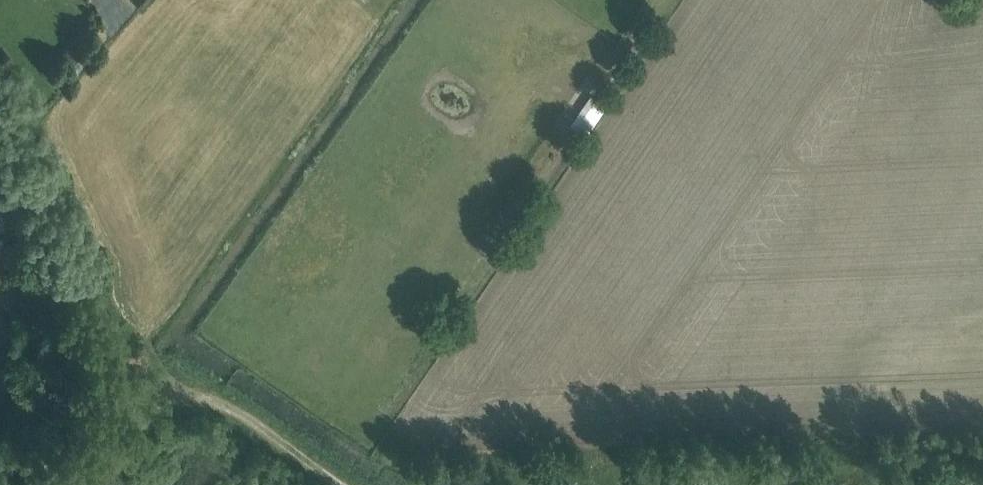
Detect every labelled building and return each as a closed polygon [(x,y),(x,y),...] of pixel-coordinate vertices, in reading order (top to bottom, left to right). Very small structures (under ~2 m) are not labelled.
[(14,203),(0,186),(0,214),(14,203)]
